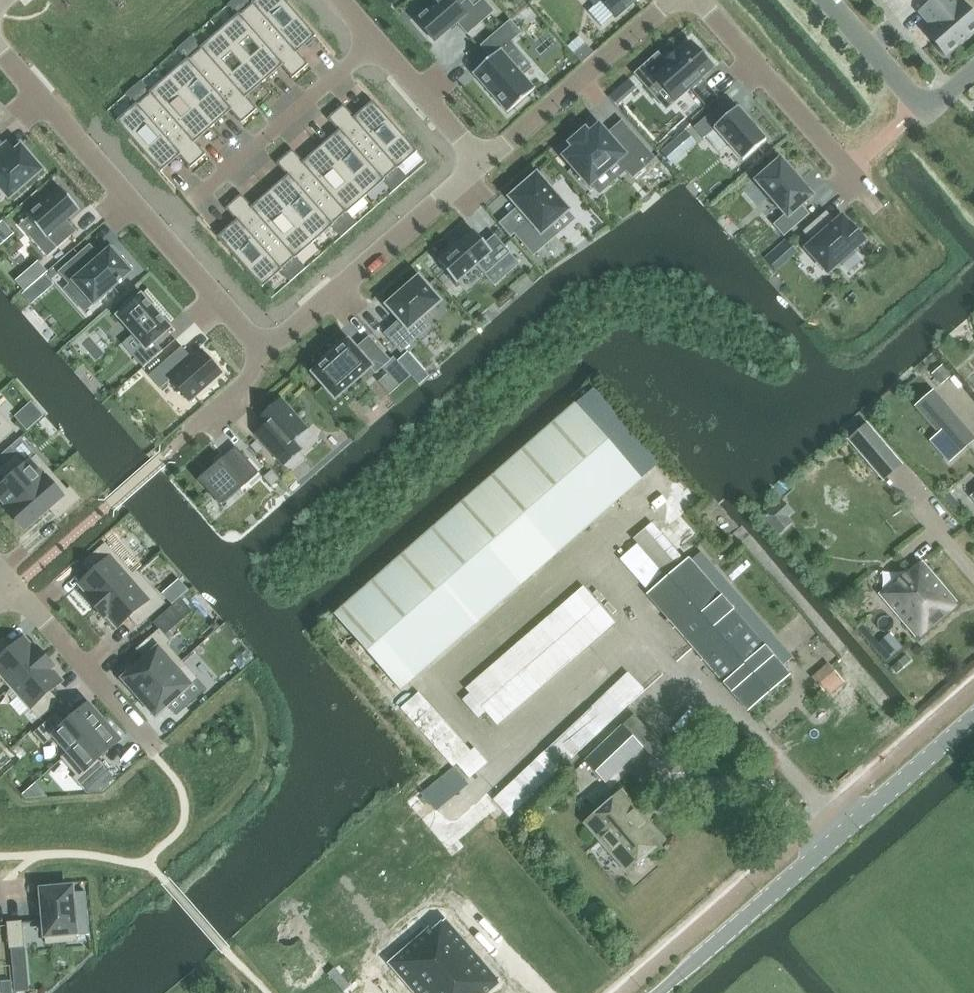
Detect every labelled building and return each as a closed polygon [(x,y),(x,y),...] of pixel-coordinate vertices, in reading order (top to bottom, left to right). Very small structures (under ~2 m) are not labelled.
[(220,31),(264,82),(282,66),(293,78),(301,72),(238,0),(234,0),(228,5),(238,15),(220,31)] [(301,72),(308,65),(298,52),(316,36),(284,0),(255,0),(253,2),(252,0),(238,0),(301,72)] [(417,20),(436,42),(457,23),(468,35),(495,12),(485,0),(482,0),(474,6),(469,0),(466,0),(459,7),(453,0),(440,0),(417,20)] [(594,6),(588,12),(601,26),(613,15),(616,18),(637,0),(589,0),(594,6)] [(927,33),(947,56),(973,32),(973,16),(962,2),(960,3),(957,0),(935,0),(920,13),(933,27),(927,33)] [(490,59),(473,73),(508,113),(535,89),(521,73),(530,64),(511,42),(521,34),(510,21),(480,47),(490,59)] [(193,36),(185,43),(250,116),(257,109),(247,97),(264,82),(220,31),(202,47),(193,36)] [(187,60),(169,76),(213,127),(231,111),(242,123),(250,116),(185,43),(177,50),(187,60)] [(659,54),(636,74),(653,93),(662,85),(674,100),(689,87),(706,107),(718,96),(701,76),(713,66),(708,61),(708,60),(697,48),(696,48),(691,43),(679,55),(677,53),(675,55),(677,57),(669,64),(667,61),(666,62),(659,54)] [(586,44),(574,55),(582,63),(594,53),(586,44)] [(142,81),(134,88),(198,161),(206,154),(196,142),(213,127),(169,76),(151,91),(142,81)] [(135,105),(117,121),(161,172),(180,156),(191,168),(198,161),(134,88),(126,94),(135,105)] [(618,106),(625,100),(616,91),(609,97),(618,106)] [(344,105),(336,112),(401,186),(408,179),(399,168),(418,152),(373,101),(354,117),(344,105)] [(721,104),(694,128),(704,139),(715,129),(743,161),(766,140),(737,107),(730,114),(721,104)] [(339,131),(321,146),(366,197),(383,182),(393,192),(401,186),(336,112),(328,119),(339,131)] [(576,148),(566,157),(590,184),(617,160),(633,179),(656,159),(622,121),(606,135),(599,128),(589,136),(586,132),(572,143),(576,148)] [(686,131),(661,152),(671,163),(695,141),(686,131)] [(43,170),(22,146),(16,151),(8,142),(0,149),(0,188),(10,199),(43,170)] [(293,150),(285,157),(349,230),(357,224),(348,213),(366,197),(321,146),(303,162),(293,150)] [(288,176),(270,191),(315,242),(332,227),(342,237),(349,230),(285,157),(277,164),(288,176)] [(781,160),(757,181),(786,214),(774,225),(784,237),(810,214),(802,205),(812,196),(781,160)] [(530,174),(516,187),(519,190),(510,198),(529,220),(514,233),(534,256),(556,236),(549,228),(568,210),(536,174),(533,177),(530,174)] [(48,258),(72,237),(61,225),(79,209),(60,187),(51,195),(48,192),(36,203),(39,206),(27,216),(32,222),(39,230),(31,238),(48,258)] [(242,195),(234,201),(298,275),(306,268),(297,258),(315,242),(270,191),(252,207),(242,195)] [(237,221),(218,237),(263,288),(281,271),(291,282),(298,275),(234,201),(226,208),(237,221)] [(836,224),(826,213),(804,232),(814,243),(808,249),(828,271),(840,261),(842,264),(854,253),(852,250),(864,240),(851,225),(849,226),(842,219),(836,224)] [(0,224),(0,245),(13,234),(3,222),(0,224)] [(473,230),(437,262),(457,284),(479,265),(486,274),(500,263),(509,274),(520,264),(511,253),(495,235),(485,243),(473,230)] [(90,246),(60,272),(72,286),(76,282),(94,304),(119,282),(120,283),(122,281),(121,280),(133,269),(120,254),(117,257),(110,249),(101,258),(90,246)] [(773,250),(765,257),(777,270),(785,263),(773,250)] [(33,286),(41,294),(52,284),(45,275),(33,286)] [(400,321),(385,334),(401,352),(430,327),(422,318),(440,302),(419,278),(387,306),(400,321)] [(155,342),(171,329),(142,295),(139,298),(136,295),(124,306),(127,309),(118,317),(146,348),(135,358),(144,368),(146,366),(155,358),(163,351),(155,342)] [(325,362),(313,373),(335,399),(371,368),(376,374),(381,369),(387,375),(379,382),(390,394),(409,377),(393,359),(391,361),(370,337),(356,349),(349,341),(337,352),(336,350),(324,361),(325,362)] [(193,359),(182,347),(149,376),(161,389),(171,380),(190,402),(223,373),(203,350),(193,359)] [(419,385),(428,377),(407,353),(398,361),(419,385)] [(155,358),(146,366),(151,371),(160,364),(155,358)] [(953,374),(943,363),(932,372),(942,384),(953,374)] [(933,392),(916,407),(929,422),(938,432),(930,439),(949,461),(957,454),(973,439),(946,408),(933,392)] [(308,429),(281,399),(259,418),(266,425),(256,434),(284,466),(302,451),(294,442),(308,429)] [(333,613),(399,689),(406,684),(474,625),(490,611),(640,483),(574,406),(333,613)] [(14,430),(0,414),(0,442),(14,430)] [(866,424),(848,439),(883,480),(901,464),(866,424)] [(251,446),(258,454),(263,449),(256,442),(251,446)] [(210,470),(198,480),(200,482),(201,482),(210,492),(209,492),(213,496),(222,506),(241,489),(245,486),(245,485),(257,475),(259,473),(250,462),(249,462),(236,448),(210,471),(210,470)] [(0,488),(0,496),(1,498),(1,499),(2,500),(3,499),(5,502),(5,503),(6,504),(11,509),(52,473),(37,456),(26,466),(17,455),(0,470),(0,475),(6,482),(7,482),(0,488)] [(264,478),(272,486),(280,480),(272,471),(264,478)] [(11,509),(10,510),(11,511),(11,512),(12,513),(12,512),(14,515),(15,517),(16,516),(21,522),(20,523),(22,524),(24,526),(24,527),(25,528),(25,527),(27,529),(30,526),(31,526),(32,525),(32,524),(35,522),(36,521),(39,518),(39,519),(41,518),(40,517),(43,514),(44,515),(45,514),(45,513),(50,509),(50,510),(58,519),(59,519),(81,500),(70,488),(68,491),(52,473),(11,509)] [(780,499),(761,516),(778,535),(791,523),(786,517),(792,512),(780,499)] [(92,574),(79,585),(90,597),(88,599),(96,608),(134,575),(133,574),(115,554),(114,554),(105,544),(83,564),(92,574)] [(689,560),(648,595),(670,621),(671,620),(674,624),(748,710),(749,710),(789,675),(782,666),(792,658),(775,639),(746,604),(736,613),(715,589),(725,580),(701,552),(690,562),(689,560)] [(909,571),(881,595),(919,640),(959,606),(923,563),(910,573),(909,571)] [(134,575),(96,608),(104,618),(106,616),(117,628),(130,617),(139,627),(165,604),(137,571),(133,574),(134,575)] [(146,660),(124,679),(140,697),(181,661),(166,644),(169,642),(159,630),(137,650),(146,660)] [(878,642),(873,647),(886,662),(902,648),(889,633),(878,642)] [(0,642),(0,675),(11,687),(46,657),(38,647),(36,649),(25,637),(12,649),(3,639),(0,642)] [(46,657),(11,687),(30,709),(32,707),(41,718),(60,701),(51,691),(64,679),(53,668),(55,666),(46,657)] [(181,661),(140,697),(156,715),(175,698),(184,709),(206,689),(181,661)] [(896,674),(903,668),(898,662),(891,668),(896,674)] [(843,680),(830,666),(814,680),(826,694),(843,680)] [(57,714),(35,733),(45,744),(55,735),(69,752),(70,752),(104,723),(88,705),(66,724),(57,714)] [(642,747),(655,760),(666,750),(633,715),(584,760),(605,782),(642,747)] [(69,752),(62,758),(77,776),(74,778),(84,790),(107,771),(98,761),(120,741),(104,723),(70,752),(69,752)] [(454,767),(422,794),(432,807),(465,780),(454,767)] [(594,806),(599,814),(587,824),(630,872),(662,843),(621,795),(611,803),(604,798),(594,806)] [(552,816),(556,812),(556,807),(553,803),(548,803),(544,807),(544,812),(547,816),(552,816)] [(72,887),(42,890),(47,944),(77,941),(72,887)] [(22,922),(8,923),(10,948),(24,947),(22,922)]
